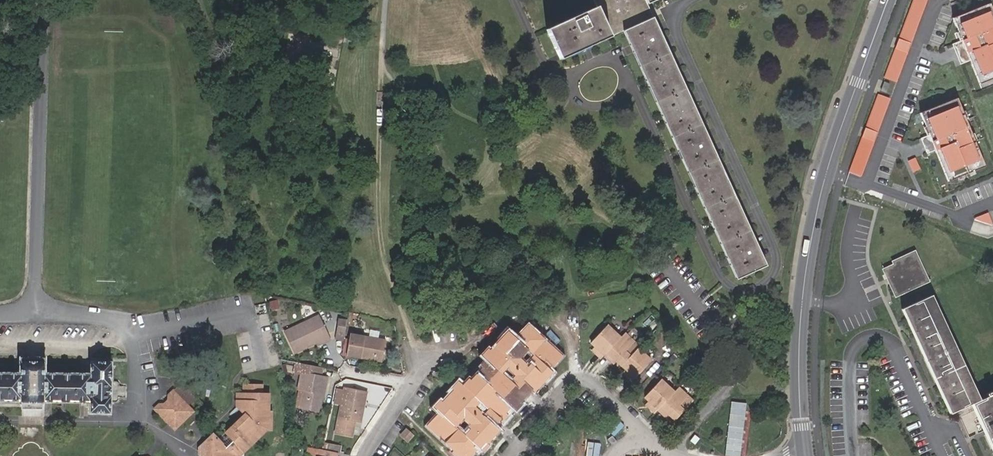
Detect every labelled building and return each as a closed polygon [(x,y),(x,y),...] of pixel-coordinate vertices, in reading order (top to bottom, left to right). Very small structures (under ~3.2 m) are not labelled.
[(595,4),(546,26),(561,58),(621,31),(734,279),(762,267),(642,2),(646,0),(593,0),(595,4)] [(952,16),(980,85),(992,79),(992,13),(988,1),(952,16)] [(957,99),(920,113),(947,181),(984,166),(957,99)] [(914,172),(922,168),(916,156),(909,160),(914,172)] [(234,197),(227,192),(220,200),(229,206),(234,197)] [(992,221),(990,212),(977,216),(979,225),(992,221)] [(894,265),(883,270),(895,296),(926,281),(914,254),(893,263),(894,265)] [(902,309),(950,413),(971,404),(992,452),(992,394),(977,401),(929,297),(902,309)] [(271,310),(279,309),(279,299),(270,300),(271,310)] [(311,327),(323,323),(316,303),(281,314),(288,339),(312,332),(311,327)] [(604,350),(607,346),(624,329),(612,316),(594,334),(600,341),(598,343),(604,350)] [(345,340),(347,318),(338,317),(336,339),(345,340)] [(509,357),(534,382),(537,385),(555,366),(551,363),(557,358),(554,355),(560,349),(531,320),(520,331),(515,327),(509,333),(506,330),(487,349),(492,355),(468,379),(467,378),(462,382),(459,380),(440,399),(444,403),(433,413),(470,449),(474,445),(478,447),(490,435),(492,437),(503,426),(497,420),(475,397),(482,390),(504,413),(507,416),(531,392),(528,388),(503,364),(509,357)] [(325,331),(323,323),(311,327),(312,332),(313,335),(325,331)] [(355,323),(350,344),(383,352),(388,330),(355,323)] [(617,351),(623,357),(640,341),(643,338),(629,324),(624,329),(607,346),(614,353),(617,351)] [(640,341),(623,357),(630,364),(628,367),(635,373),(653,354),(640,341)] [(320,355),(294,349),(291,363),(299,365),(296,379),(300,379),(300,386),(304,387),(302,394),(317,396),(320,383),(322,383),(325,369),(318,367),(320,355)] [(528,388),(534,382),(509,357),(503,364),(528,388)] [(110,412),(110,361),(90,361),(90,374),(47,374),(19,373),(0,373),(0,401),(90,402),(90,411),(110,412)] [(654,406),(659,401),(677,383),(664,371),(646,390),(652,397),(649,400),(650,401),(649,402),(654,406)] [(352,407),(358,408),(366,383),(345,377),(338,399),(333,417),(348,421),(352,407)] [(677,383),(659,401),(666,408),(671,404),(678,409),(694,394),(680,380),(677,383)] [(203,455),(240,455),(240,452),(267,426),(271,427),(273,408),(269,408),(270,392),(262,392),(262,383),(244,382),(244,391),(237,391),(236,404),(244,412),(228,430),(230,432),(222,440),(213,431),(203,442),(203,455)] [(158,402),(152,408),(173,428),(192,409),(171,389),(167,393),(168,398),(163,402),(158,402)] [(475,397),(497,420),(504,413),(482,390),(475,397)] [(416,426),(409,434),(415,440),(422,431),(416,426)]
